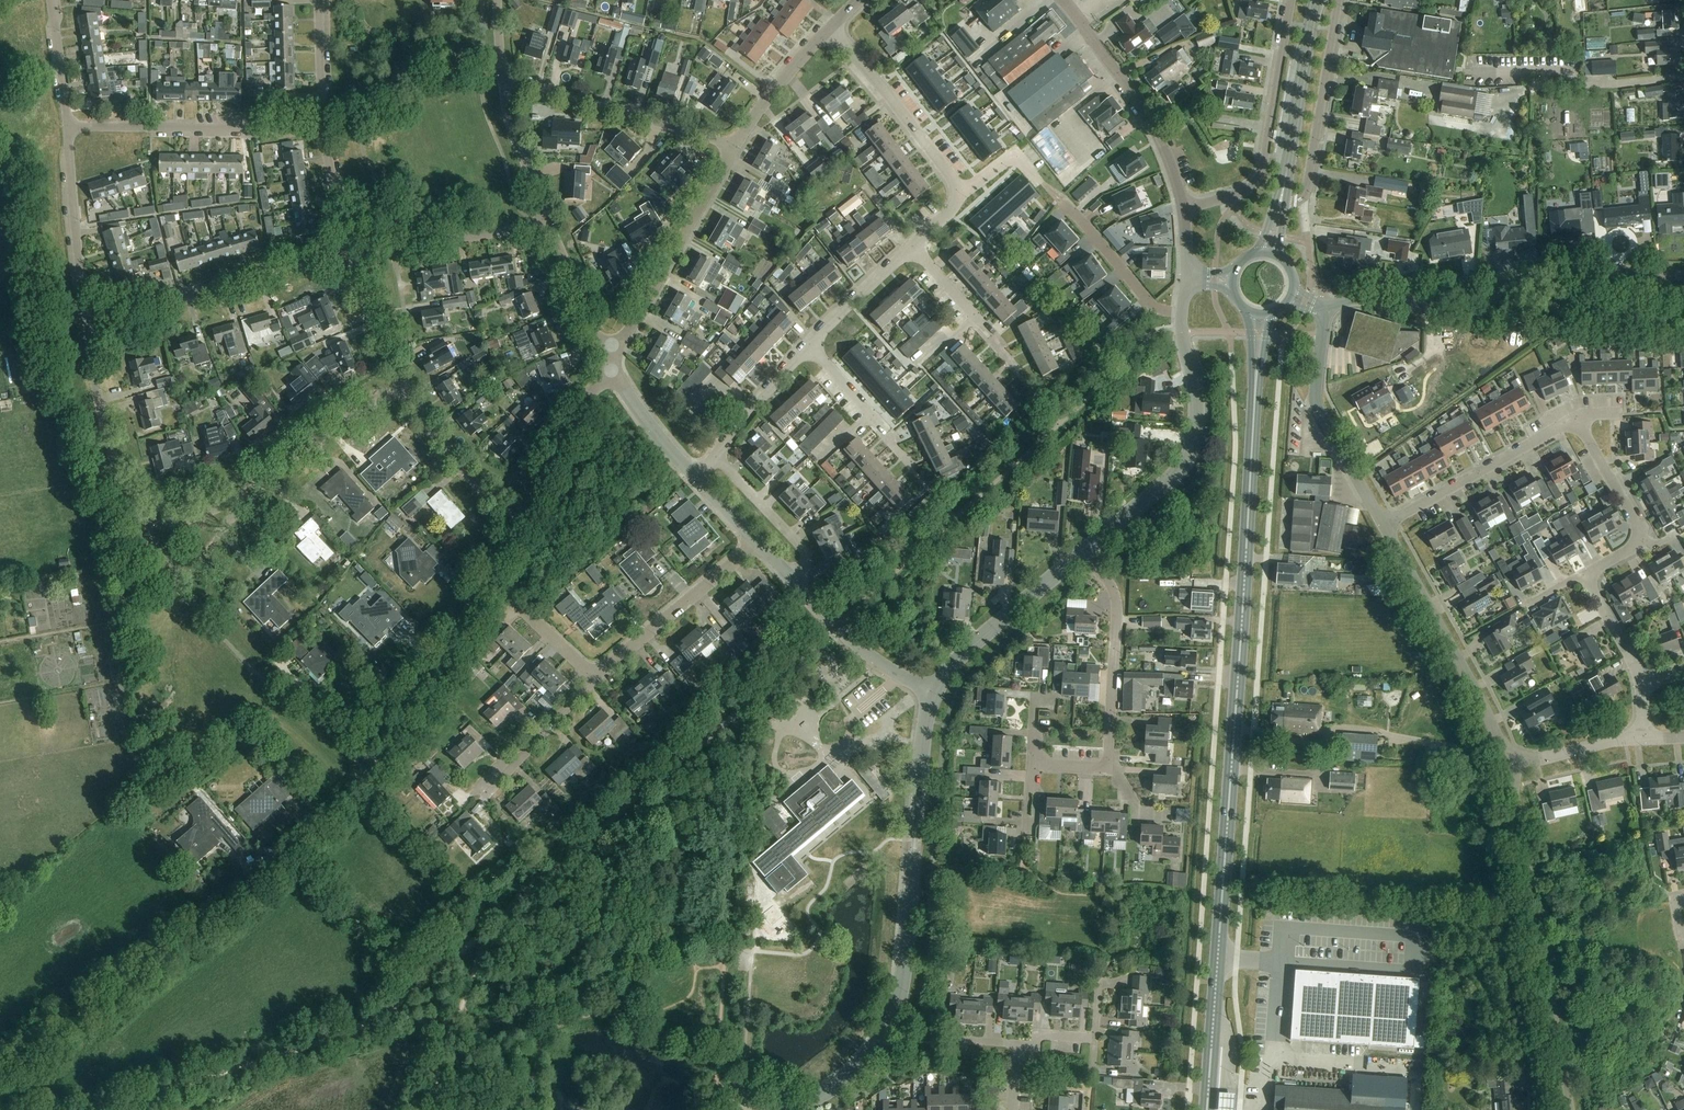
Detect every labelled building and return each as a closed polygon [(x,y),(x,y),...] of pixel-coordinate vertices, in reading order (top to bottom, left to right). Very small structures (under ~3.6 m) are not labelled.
[(95,0),(91,0),(84,0),(84,7),(94,8),(95,0)] [(94,8),(100,9),(104,9),(105,1),(95,0),(94,8)] [(222,8),(223,0),(209,0),(209,2),(209,5),(217,6),(217,8),(222,8)] [(222,8),(236,10),(237,0),(223,0),(222,8)] [(252,9),(271,8),(271,0),(252,0),(252,9)] [(433,8),(453,9),(453,0),(433,0),(433,8)] [(517,0),(515,0),(509,4),(516,13),(523,8),(517,0)] [(696,12),(695,20),(702,21),(706,0),(699,0),(696,12)] [(788,3),(784,0),(782,0),(779,4),(785,8),(780,14),(779,16),(796,29),(804,18),(787,5),(788,3)] [(812,7),(803,0),(791,0),(788,3),(787,5),(804,18),(812,7)] [(980,1),(972,7),(993,33),(1021,10),(1018,5),(1016,6),(1013,6),(1013,5),(1019,0),(980,0),(980,1)] [(1239,13),(1238,18),(1247,19),(1247,18),(1266,21),(1266,19),(1267,18),(1268,15),(1267,13),(1268,6),(1257,4),(1258,0),(1250,0),(1249,4),(1241,3),(1239,13)] [(1384,5),(1390,6),(1390,8),(1398,9),(1398,7),(1419,10),(1420,0),(1384,0),(1384,5)] [(1451,11),(1468,14),(1471,1),(1468,0),(1453,0),(1451,11)] [(111,9),(122,10),(122,2),(112,2),(111,9)] [(132,3),(122,2),(122,10),(132,11),(132,3)] [(890,15),(901,30),(911,22),(916,29),(929,19),(918,4),(907,13),(901,7),(890,15)] [(274,7),(275,15),(265,15),(265,21),(275,21),(293,21),(293,6),(274,7)] [(78,18),(81,31),(98,28),(103,27),(102,21),(97,22),(96,18),(101,17),(100,9),(94,8),(84,7),(83,7),(81,17),(78,18)] [(555,7),(552,14),(547,32),(556,34),(563,9),(555,7)] [(614,8),(612,15),(619,16),(620,9),(614,8)] [(771,26),(780,33),(788,39),(796,29),(779,16),(780,14),(775,9),(771,15),(776,19),(771,26)] [(1057,32),(1055,34),(1057,36),(1067,28),(1052,9),(1041,17),(1042,19),(1045,17),(1057,32)] [(1511,9),(1501,10),(1502,20),(1506,19),(1506,25),(1513,24),(1511,9)] [(575,30),(580,14),(566,10),(561,26),(575,30)] [(1381,11),(1380,18),(1371,16),(1368,32),(1365,31),(1364,36),(1362,36),(1362,37),(1361,37),(1361,38),(1361,39),(1361,40),(1361,41),(1361,42),(1363,43),(1363,48),(1365,48),(1365,49),(1367,52),(1371,53),(1377,62),(1370,67),(1371,67),(1375,64),(1378,68),(1451,80),(1460,24),(1381,11)] [(1646,21),(1646,12),(1634,13),(1635,22),(1646,21)] [(1677,13),(1666,13),(1662,13),(1662,14),(1653,15),(1653,22),(1662,22),(1663,31),(1677,30),(1677,13)] [(892,37),(901,30),(890,15),(878,24),(884,31),(878,35),(888,48),(884,50),(891,58),(902,49),(892,37)] [(1136,50),(1152,38),(1141,24),(1136,28),(1127,16),(1116,24),(1125,36),(1117,41),(1127,55),(1135,49),(1136,50)] [(1057,32),(1048,21),(1045,17),(1042,19),(1024,33),(988,62),(1008,87),(1051,53),(1043,44),(1055,34),(1057,32)] [(601,19),(599,25),(621,32),(623,26),(601,19)] [(772,43),(780,33),(771,26),(762,19),(757,27),(751,22),(747,27),(753,32),(754,30),(772,43)] [(275,21),(275,35),(293,34),(293,21),(275,21)] [(661,21),(660,29),(667,30),(668,22),(661,21)] [(1165,45),(1181,33),(1173,22),(1157,34),(1165,45)] [(190,40),(198,40),(198,34),(196,34),(197,24),(192,24),(192,29),(183,28),(184,39),(190,39),(190,40)] [(622,28),(620,35),(618,43),(616,48),(619,49),(624,51),(631,27),(624,25),(623,29),(622,28)] [(83,45),(101,42),(98,28),(81,31),(83,45)] [(951,37),(955,42),(966,34),(962,29),(951,37)] [(218,42),(225,42),(226,36),(226,31),(215,30),(215,35),(218,35),(218,42)] [(746,40),(764,53),(772,43),(754,30),(753,32),(749,37),(743,33),(739,38),(745,42),(746,40)] [(1641,32),(1642,40),(1654,39),(1653,31),(1641,32)] [(1216,43),(1211,32),(1195,39),(1200,50),(1216,43)] [(525,56),(542,61),(548,41),(549,38),(531,33),(530,36),(527,35),(523,49),(527,50),(525,56)] [(293,34),(275,35),(275,43),(270,43),(270,49),(276,49),(276,48),(294,47),(293,34)] [(613,47),(612,50),(602,47),(600,55),(602,56),(597,73),(610,77),(615,60),(616,60),(618,52),(619,49),(616,48),(618,43),(620,35),(615,34),(611,47),(613,47)] [(1238,51),(1240,42),(1220,39),(1218,48),(1238,51)] [(576,67),(583,42),(575,40),(573,47),(568,46),(563,63),(576,67)] [(756,64),(764,53),(746,40),(745,42),(741,47),(735,43),(731,48),(737,53),(739,50),(756,64)] [(729,49),(718,41),(714,47),(725,54),(729,49)] [(86,59),(103,56),(101,42),(83,45),(86,59)] [(979,42),(964,51),(969,58),(983,49),(979,42)] [(1679,49),(1666,50),(1658,50),(1658,43),(1644,44),(1645,54),(1656,53),(1657,66),(1679,64),(1679,49)] [(210,52),(211,52),(211,46),(197,45),(198,58),(199,58),(199,59),(204,59),(204,62),(212,62),(212,60),(210,59),(210,52)] [(240,59),(241,48),(241,46),(225,45),(226,59),(234,59),(234,58),(240,59)] [(276,49),(276,63),(294,62),(294,47),(276,48),(276,49)] [(703,48),(699,54),(706,60),(710,54),(703,48)] [(1210,48),(1206,65),(1210,66),(1215,49),(1210,48)] [(633,58),(630,67),(627,77),(629,77),(626,86),(640,90),(647,67),(655,70),(660,54),(646,50),(643,61),(633,58)] [(1188,69),(1186,67),(1176,53),(1175,51),(1173,51),(1158,62),(1160,65),(1144,77),(1154,90),(1155,89),(1157,92),(1167,85),(1169,88),(1163,93),(1171,104),(1186,92),(1180,84),(1178,86),(1176,83),(1174,85),(1171,80),(1175,76),(1177,78),(1188,69)] [(1234,76),(1257,80),(1259,66),(1241,63),(1241,64),(1236,63),(1237,54),(1226,52),(1225,61),(1227,61),(1225,75),(1234,77),(1234,76)] [(1087,82),(1093,77),(1074,54),(1063,62),(1058,56),(1008,95),(1039,134),(1086,97),(1081,91),(1079,88),(1087,82)] [(719,70),(724,63),(714,55),(709,62),(719,70)] [(88,73),(106,69),(103,56),(86,59),(88,73)] [(923,57),(906,70),(914,81),(935,65),(933,62),(929,65),(923,57)] [(687,78),(692,63),(684,61),(680,75),(687,78)] [(276,63),(276,77),(295,76),(294,62),(276,63)] [(1616,62),(1600,62),(1601,76),(1616,75),(1616,62)] [(1007,86),(988,63),(982,68),(1001,91),(1007,86)] [(935,65),(914,81),(923,91),(940,78),(934,70),(937,68),(935,65)] [(88,73),(91,86),(113,82),(117,81),(116,76),(118,73),(116,67),(106,69),(88,73)] [(172,102),(172,84),(159,83),(159,72),(151,72),(151,86),(157,86),(157,102),(172,102)] [(657,95),(674,100),(677,89),(680,78),(664,73),(661,84),(657,95)] [(720,73),(709,86),(716,92),(726,99),(736,86),(720,73)] [(220,85),(214,85),(213,103),(227,103),(228,74),(220,74),(220,85)] [(228,74),(227,103),(242,104),(242,85),(235,85),(235,76),(228,76),(228,74)] [(206,76),(206,77),(200,77),(199,84),(199,103),(213,103),(214,85),(213,85),(214,76),(206,76)] [(295,90),(295,76),(276,77),(277,91),(295,90)] [(940,78),(923,91),(931,102),(951,86),(949,83),(945,85),(940,78)] [(1396,101),(1398,88),(1399,83),(1379,80),(1377,92),(1356,88),(1356,90),(1354,90),(1352,96),(1355,97),(1354,102),(1371,105),(1376,106),(1377,98),(1396,101)] [(113,82),(91,86),(93,100),(108,98),(110,104),(124,102),(123,94),(117,95),(116,87),(121,86),(120,82),(113,82)] [(1252,111),(1254,97),(1234,94),(1234,92),(1228,91),(1229,84),(1217,82),(1216,90),(1227,91),(1224,106),(1252,111)] [(172,84),(172,102),(186,102),(186,84),(172,84)] [(199,103),(199,84),(186,84),(186,102),(199,103)] [(686,94),(688,95),(692,97),(697,87),(690,84),(686,94)] [(951,86),(931,102),(940,113),(957,100),(951,92),(954,90),(951,86)] [(1645,89),(1646,98),(1663,95),(1661,86),(1645,89)] [(859,127),(868,120),(863,114),(856,119),(844,103),(851,98),(843,88),(832,96),(857,128),(859,127)] [(1472,120),(1475,106),(1472,106),(1474,93),(1441,88),(1437,113),(1472,120)] [(272,90),(248,91),(248,96),(253,96),(253,99),(258,99),(258,101),(272,100),(272,90)] [(726,99),(716,92),(711,99),(706,96),(702,102),(716,112),(726,99)] [(1683,111),(1683,92),(1668,92),(1668,105),(1663,105),(1663,121),(1670,121),(1669,119),(1683,118),(1683,111)] [(833,122),(840,117),(845,123),(848,126),(851,124),(855,129),(857,128),(832,96),(820,105),(833,122)] [(1077,112),(1088,126),(1093,123),(1099,131),(1104,127),(1109,134),(1121,126),(1113,116),(1121,110),(1111,97),(1110,98),(1099,96),(1096,99),(1095,98),(1077,112)] [(1371,105),(1354,102),(1353,107),(1350,108),(1349,114),(1352,115),(1351,116),(1366,119),(1364,134),(1379,137),(1381,128),(1376,127),(1378,113),(1370,112),(1371,105)] [(968,106),(951,119),(959,129),(980,114),(978,111),(974,113),(968,106)] [(815,147),(820,143),(815,136),(821,131),(816,125),(808,114),(797,123),(805,134),(810,141),(815,147)] [(980,114),(959,129),(968,140),(984,127),(979,119),(982,117),(980,114)] [(559,150),(559,145),(582,146),(583,127),(568,126),(568,122),(557,121),(556,132),(547,132),(546,149),(559,150)] [(868,140),(873,145),(873,146),(887,135),(879,124),(875,127),(870,121),(853,134),(862,145),(868,140)] [(801,137),(805,134),(797,123),(785,131),(793,142),(794,142),(797,145),(804,140),(801,137)] [(836,126),(831,130),(840,142),(845,138),(836,126)] [(984,127),(968,140),(976,151),(996,135),(994,132),(990,134),(984,127)] [(835,146),(840,142),(831,130),(826,134),(835,146)] [(610,145),(605,151),(618,163),(619,163),(625,168),(641,151),(622,132),(610,145)] [(1118,133),(1106,143),(1112,150),(1124,141),(1118,133)] [(876,150),(881,156),(882,157),(895,146),(887,135),(873,146),(873,145),(855,159),(854,162),(859,169),(868,162),(865,158),(876,150)] [(996,135),(976,151),(985,162),(1002,149),(996,141),(999,139),(996,135)] [(1681,136),(1666,136),(1662,136),(1663,162),(1679,162),(1678,149),(1681,149),(1681,136)] [(847,139),(841,143),(846,150),(852,146),(847,139)] [(1389,139),(1386,152),(1408,156),(1410,143),(1389,139)] [(1374,150),(1375,143),(1362,140),(1362,144),(1347,142),(1344,158),(1352,159),(1352,162),(1358,163),(1359,161),(1360,161),(1362,148),(1374,150)] [(810,150),(815,147),(810,141),(806,144),(810,150)] [(765,144),(759,155),(787,171),(790,166),(776,158),(780,150),(767,143),(766,145),(765,144)] [(904,157),(895,146),(882,157),(881,156),(876,160),(880,164),(885,161),(890,167),(904,157)] [(658,171),(652,177),(661,187),(667,181),(669,182),(671,180),(681,190),(692,178),(682,169),(687,164),(673,150),(666,158),(665,157),(660,162),(662,163),(655,169),(658,171)] [(283,154),(284,163),(278,164),(278,168),(285,166),(285,168),(303,165),(301,151),(283,154)] [(836,152),(828,158),(833,164),(841,159),(836,152)] [(1129,152),(1116,163),(1129,180),(1146,167),(1137,155),(1134,158),(1129,152)] [(253,155),(256,173),(263,172),(260,154),(253,155)] [(173,173),(173,155),(160,155),(159,173),(173,173)] [(181,180),(181,174),(187,174),(187,156),(173,155),(173,173),(174,173),(174,180),(181,180)] [(753,168),(765,175),(769,177),(772,177),(775,172),(784,177),(787,171),(759,155),(752,166),(754,166),(753,168)] [(187,156),(187,174),(196,174),(196,180),(201,180),(201,156),(187,156)] [(208,174),(215,174),(215,156),(201,156),(201,180),(208,180),(208,174)] [(215,156),(215,174),(229,174),(229,156),(215,156)] [(236,180),(236,174),(243,175),(243,157),(229,156),(229,174),(229,180),(236,180)] [(581,156),(580,164),(591,164),(593,157),(581,156)] [(898,178),(912,168),(904,157),(890,167),(885,170),(888,175),(893,171),(898,178)] [(829,169),(822,159),(807,169),(814,180),(829,169)] [(285,168),(288,182),(305,179),(303,165),(285,168)] [(574,174),(568,174),(567,201),(585,202),(586,175),(591,175),(591,167),(575,166),(574,174)] [(128,172),(133,190),(147,185),(141,168),(128,172)] [(614,168),(605,178),(621,192),(630,183),(614,168)] [(902,182),(907,189),(920,178),(912,168),(898,178),(879,193),(883,197),(902,182)] [(868,172),(874,180),(879,176),(873,169),(868,172)] [(128,172),(115,176),(120,194),(133,190),(128,172)] [(265,182),(263,172),(256,173),(258,184),(265,182)] [(868,172),(865,175),(867,176),(869,179),(871,182),(874,180),(868,172)] [(115,176),(101,181),(106,198),(120,194),(115,176)] [(884,184),(879,176),(874,180),(877,184),(880,187),(884,184)] [(1410,183),(1375,177),(1374,187),(1402,192),(1402,195),(1408,196),(1410,183)] [(768,185),(773,187),(784,194),(788,187),(772,178),(768,185)] [(920,178),(907,189),(915,200),(929,189),(920,178)] [(1023,178),(1012,187),(1026,203),(1034,196),(1037,200),(1040,197),(1023,178)] [(288,182),(290,195),(290,196),(308,193),(305,179),(288,182)] [(771,211),(775,213),(778,209),(757,197),(761,190),(758,188),(746,180),(744,182),(743,182),(737,192),(765,208),(771,211)] [(871,182),(870,183),(874,187),(875,189),(876,190),(880,187),(877,184),(874,180),(871,182)] [(93,202),(106,198),(101,181),(88,185),(93,202)] [(1649,183),(1641,184),(1641,192),(1650,191),(1649,183)] [(647,187),(643,193),(652,200),(657,193),(647,187)] [(786,195),(784,194),(773,187),(769,194),(782,201),(786,195)] [(1012,187),(1002,196),(1020,215),(1022,213),(1019,209),(1026,203),(1012,187)] [(1081,187),(1072,195),(1079,203),(1089,195),(1081,187)] [(1114,204),(1109,208),(1120,221),(1138,205),(1122,187),(1108,198),(1114,204)] [(1349,195),(1348,201),(1364,204),(1365,197),(1380,199),(1382,190),(1366,187),(1365,191),(1350,188),(1349,190),(1348,190),(1347,194),(1349,195)] [(261,202),(268,200),(266,191),(259,192),(261,202)] [(762,213),(765,208),(737,192),(731,203),(732,204),(731,205),(744,212),(747,206),(755,211),(756,210),(762,213)] [(310,206),(308,193),(290,196),(290,195),(284,196),(285,201),(291,200),(292,209),(310,206)] [(1565,211),(1549,213),(1551,223),(1550,223),(1552,240),(1580,237),(1579,227),(1593,225),(1590,194),(1579,195),(1581,209),(1565,210),(1565,211)] [(174,205),(175,211),(184,209),(184,208),(188,207),(188,202),(187,195),(173,197),(174,205)] [(239,195),(229,196),(230,203),(240,202),(239,195)] [(1673,196),(1673,205),(1657,206),(1658,228),(1660,227),(1660,234),(1671,233),(1670,227),(1683,226),(1683,195),(1673,196)] [(220,205),(230,203),(229,196),(219,197),(220,205)] [(848,201),(855,210),(862,204),(856,196),(848,201)] [(1002,196),(992,206),(1006,221),(1013,215),(1016,218),(1020,215),(1002,196)] [(895,197),(890,201),(896,209),(901,205),(895,197)] [(1641,222),(1649,221),(1646,197),(1637,199),(1638,207),(1603,210),(1605,229),(1634,226),(1634,229),(1642,228),(1641,222)] [(871,216),(881,210),(873,198),(863,205),(871,216)] [(201,200),(202,207),(211,206),(210,199),(201,200)] [(1483,199),(1462,203),(1465,214),(1482,211),(1483,199)] [(202,207),(201,200),(191,201),(192,208),(202,207)] [(270,210),(268,200),(261,202),(263,211),(270,210)] [(855,210),(848,201),(838,209),(845,218),(855,210)] [(1364,204),(1348,201),(1346,209),(1345,209),(1344,213),(1346,214),(1345,215),(1361,218),(1360,222),(1370,223),(1372,212),(1363,211),(1364,204)] [(636,222),(625,229),(636,246),(657,232),(651,221),(658,217),(649,202),(639,208),(644,214),(634,219),(636,222)] [(1099,202),(1090,209),(1093,213),(1102,205),(1099,202)] [(240,213),(249,212),(248,205),(239,206),(240,213)] [(154,206),(144,208),(145,215),(155,213),(154,206)] [(313,220),(310,206),(292,209),(295,223),(313,220)] [(992,206),(982,215),(999,234),(1002,231),(999,228),(1006,221),(992,206)] [(1527,224),(1535,223),(1533,206),(1526,206),(1527,211),(1526,211),(1527,224)] [(221,209),(222,216),(232,214),(231,207),(221,209)] [(135,217),(145,215),(144,208),(134,209),(135,217)] [(579,208),(573,212),(580,223),(586,219),(579,208)] [(1025,222),(1029,225),(1039,211),(1034,208),(1025,222)] [(1153,214),(1150,208),(1135,216),(1146,237),(1168,226),(1160,210),(1153,214)] [(222,216),(221,209),(211,210),(212,217),(222,216)] [(128,210),(118,212),(119,219),(129,217),(128,210)] [(203,211),(193,212),(194,219),(204,218),(203,211)] [(827,216),(831,222),(838,217),(833,211),(827,216)] [(109,221),(119,219),(118,212),(108,213),(109,221)] [(184,220),(194,219),(193,212),(183,214),(184,220)] [(858,214),(879,242),(881,241),(882,242),(886,239),(886,237),(891,234),(880,220),(869,228),(858,213),(858,214)] [(166,223),(176,221),(175,214),(165,216),(166,223)] [(875,246),(879,242),(858,214),(853,217),(864,232),(858,236),(849,224),(848,224),(869,251),(870,250),(872,251),(876,247),(875,246)] [(982,215),(972,224),(986,239),(993,233),(995,236),(999,234),(982,215)] [(150,219),(152,229),(159,227),(157,217),(150,219)] [(266,229),(273,228),(271,218),(264,219),(266,229)] [(716,229),(743,246),(746,241),(739,237),(740,236),(732,232),(736,225),(723,218),(722,220),(722,219),(716,229)] [(820,235),(831,225),(825,218),(814,228),(820,235)] [(315,234),(313,220),(295,223),(297,237),(315,234)] [(751,225),(762,232),(764,233),(767,228),(754,220),(751,225)] [(1045,229),(1032,241),(1040,250),(1047,244),(1052,249),(1070,232),(1062,222),(1049,233),(1045,229)] [(168,238),(174,236),(171,224),(164,225),(168,238)] [(869,251),(848,224),(844,228),(848,233),(842,237),(838,232),(858,259),(859,258),(861,259),(865,256),(864,254),(869,251)] [(762,232),(751,225),(748,231),(759,237),(762,232)] [(159,227),(152,229),(155,239),(162,237),(159,227)] [(1511,252),(1528,250),(1526,228),(1509,230),(1509,227),(1495,229),(1495,237),(1496,251),(1510,250),(1511,252)] [(124,242),(124,241),(129,240),(127,234),(122,235),(120,228),(103,234),(107,247),(124,242)] [(273,228),(266,229),(268,239),(275,238),(273,228)] [(1110,228),(1103,234),(1106,237),(1113,231),(1110,228)] [(740,251),(743,246),(716,229),(709,241),(710,241),(709,243),(722,250),(726,244),(733,248),(734,247),(740,251)] [(1397,237),(1398,230),(1387,229),(1386,235),(1397,237)] [(1468,229),(1431,236),(1427,241),(1431,262),(1473,254),(1468,229)] [(1000,235),(1004,239),(1008,235),(1005,231),(1000,235)] [(255,232),(241,236),(246,253),(260,249),(255,232)] [(854,262),(858,259),(838,232),(834,235),(837,239),(837,241),(842,248),(836,253),(847,267),(848,266),(850,267),(854,264),(854,262)] [(1070,232),(1052,249),(1060,258),(1056,261),(1060,267),(1071,257),(1066,252),(1079,241),(1070,232)] [(233,257),(246,253),(241,236),(228,239),(233,257)] [(228,239),(222,241),(220,237),(214,239),(215,243),(214,243),(220,261),(233,257),(228,239)] [(1329,240),(1326,255),(1344,258),(1343,266),(1357,268),(1361,239),(1347,237),(1346,240),(1338,239),(1338,242),(1329,240)] [(1120,239),(1113,245),(1118,252),(1125,246),(1120,239)] [(1389,240),(1387,252),(1396,253),(1395,259),(1406,261),(1409,243),(1389,240)] [(128,255),(124,242),(107,247),(111,260),(128,255)] [(972,252),(967,256),(962,251),(964,249),(959,244),(948,254),(952,259),(948,263),(958,273),(971,261),(985,248),(980,242),(976,247),(978,249),(973,253),(972,252)] [(214,243),(201,247),(206,265),(220,261),(214,243)] [(1132,243),(1120,253),(1123,257),(1135,247),(1132,243)] [(802,252),(806,256),(812,248),(808,244),(802,252)] [(157,247),(160,261),(168,259),(164,245),(157,247)] [(175,250),(176,255),(174,255),(179,273),(193,269),(188,251),(189,251),(187,246),(175,250)] [(201,247),(189,251),(188,251),(193,269),(206,265),(201,247)] [(622,248),(609,256),(611,260),(602,266),(615,286),(622,282),(623,284),(631,279),(622,265),(630,260),(622,248)] [(1144,256),(1143,271),(1166,272),(1167,250),(1152,249),(1151,256),(1144,256)] [(806,256),(802,252),(796,259),(800,263),(806,256)] [(991,253),(986,258),(990,263),(995,258),(991,253)] [(137,267),(136,261),(130,263),(128,255),(111,260),(115,274),(137,267)] [(722,267),(714,263),(701,255),(700,257),(699,256),(693,267),(721,284),(724,278),(718,275),(722,267)] [(726,261),(739,269),(742,263),(729,256),(726,261)] [(1074,260),(1063,268),(1067,274),(1070,272),(1077,282),(1079,281),(1099,266),(1092,256),(1078,265),(1074,260)] [(493,276),(504,274),(504,279),(508,279),(510,290),(523,288),(521,277),(515,278),(515,273),(514,273),(511,257),(490,260),(493,276)] [(170,269),(168,259),(160,261),(150,264),(152,274),(170,269)] [(471,280),(493,276),(490,260),(469,264),(471,280)] [(739,269),(726,261),(723,267),(736,275),(739,269)] [(981,263),(976,267),(971,261),(958,273),(958,274),(957,276),(961,279),(962,279),(967,283),(980,271),(985,267),(981,263)] [(999,273),(1004,269),(998,262),(993,266),(999,273)] [(432,290),(445,288),(443,276),(448,275),(446,263),(432,265),(434,272),(429,273),(429,272),(416,274),(419,293),(432,291),(432,290)] [(820,273),(831,287),(842,279),(831,264),(820,273)] [(137,267),(115,274),(119,287),(136,282),(134,274),(141,272),(139,266),(137,267)] [(784,273),(788,277),(794,270),(790,266),(784,273)] [(1099,266),(1079,281),(1086,291),(1079,295),(1083,301),(1097,292),(1093,286),(1107,277),(1099,266)] [(721,284),(693,267),(687,278),(688,278),(687,280),(699,287),(703,280),(710,284),(710,283),(719,288),(721,284)] [(1011,276),(1004,269),(999,273),(1006,280),(1011,276)] [(990,272),(985,277),(980,271),(967,283),(976,294),(989,282),(989,281),(993,277),(990,272)] [(788,277),(784,273),(778,280),(783,284),(788,277)] [(820,273),(809,282),(821,296),(831,287),(820,273)] [(463,294),(461,281),(459,274),(451,276),(455,295),(463,294)] [(1018,293),(1022,289),(1013,279),(1009,283),(1018,293)] [(1048,287),(1053,284),(1049,279),(1044,282),(1048,287)] [(912,303),(912,302),(916,306),(920,303),(916,299),(922,293),(911,280),(900,290),(912,303)] [(809,282),(798,290),(810,305),(821,296),(809,282)] [(985,304),(998,292),(989,282),(976,294),(985,304)] [(767,287),(763,291),(768,296),(771,292),(767,287)] [(1098,294),(1088,303),(1093,308),(1097,305),(1105,314),(1124,297),(1115,287),(1103,299),(1098,294)] [(1022,289),(1018,293),(1024,300),(1029,296),(1022,289)] [(799,313),(810,305),(798,290),(788,299),(799,313)] [(902,312),(902,311),(906,315),(910,312),(906,308),(912,303),(900,290),(890,299),(902,312)] [(469,305),(476,303),(473,291),(466,293),(469,305)] [(994,314),(1007,302),(998,292),(985,304),(994,314)] [(539,313),(531,293),(530,293),(515,299),(524,319),(539,313)] [(671,305),(699,321),(702,316),(688,308),(692,300),(679,293),(678,295),(677,294),(671,305)] [(734,293),(725,308),(735,314),(743,298),(734,293)] [(791,330),(790,329),(794,324),(785,316),(789,312),(774,294),(768,301),(776,308),(766,318),(771,323),(772,322),(785,335),(785,334),(787,335),(791,330)] [(509,295),(498,300),(494,302),(497,308),(512,302),(509,295)] [(448,299),(448,302),(443,303),(444,310),(460,308),(460,311),(468,310),(466,296),(448,299)] [(1124,297),(1105,314),(1113,323),(1107,328),(1112,334),(1124,323),(1120,318),(1132,307),(1124,297)] [(297,319),(299,325),(303,324),(332,312),(326,298),(317,303),(312,304),(315,311),(297,319)] [(890,299),(880,308),(892,321),(902,312),(890,299)] [(717,307),(706,301),(703,307),(713,313),(717,307)] [(1003,324),(1011,317),(1015,321),(1028,309),(1021,301),(1013,308),(1007,302),(994,314),(1003,324)] [(933,302),(924,311),(930,318),(940,310),(933,302)] [(746,309),(753,314),(757,308),(751,303),(746,309)] [(696,326),(699,321),(671,305),(665,316),(665,317),(665,318),(683,329),(687,321),(696,326)] [(881,330),(892,321),(880,308),(869,317),(881,330)] [(424,328),(446,325),(443,309),(422,312),(424,328)] [(1048,313),(1055,326),(1060,323),(1053,310),(1048,313)] [(332,312),(303,324),(306,331),(321,325),(324,331),(338,325),(332,312)] [(911,321),(910,321),(919,331),(930,321),(923,313),(912,322),(911,321)] [(278,319),(270,321),(267,314),(249,319),(252,328),(244,330),(247,341),(249,347),(263,343),(261,337),(259,332),(272,328),(273,333),(282,331),(278,319)] [(720,315),(716,322),(724,327),(728,320),(720,315)] [(941,329),(946,325),(937,315),(932,320),(941,329)] [(1400,328),(1399,327),(1372,315),(1358,331),(1357,330),(1356,331),(1355,331),(1354,331),(1354,332),(1353,332),(1353,333),(1352,334),(1352,335),(1353,336),(1353,337),(1354,338),(1355,339),(1356,339),(1358,350),(1361,351),(1364,371),(1390,363),(1390,362),(1419,342),(1420,342),(1420,331),(1419,331),(1419,333),(1397,332),(1400,328)] [(932,320),(928,324),(936,334),(941,329),(932,320)] [(911,338),(919,331),(910,321),(902,328),(911,338)] [(1024,341),(1040,333),(1034,321),(1018,329),(1024,341)] [(772,322),(771,323),(762,332),(775,344),(785,335),(772,322)] [(1066,335),(1060,323),(1055,326),(1061,338),(1066,335)] [(757,337),(753,342),(766,354),(775,344),(762,332),(754,324),(749,329),(757,337)] [(932,338),(936,334),(928,324),(923,328),(932,338)] [(217,344),(226,341),(230,357),(246,353),(241,333),(234,335),(231,325),(213,330),(217,344)] [(518,347),(529,343),(535,356),(555,348),(552,341),(550,340),(545,328),(530,334),(526,336),(523,330),(512,335),(518,347)] [(736,339),(742,332),(737,328),(731,335),(736,339)] [(918,332),(927,342),(932,338),(923,328),(918,332)] [(918,332),(914,337),(922,346),(927,342),(918,332)] [(296,353),(312,346),(306,333),(290,340),(296,353)] [(907,336),(904,333),(898,338),(902,342),(907,336)] [(1040,333),(1024,341),(1030,353),(1046,345),(1040,333)] [(1105,333),(1098,339),(1103,344),(1106,341),(1108,339),(1109,338),(1105,333)] [(684,339),(706,351),(710,347),(688,334),(684,339)] [(184,352),(191,350),(196,365),(209,361),(204,344),(198,346),(195,335),(179,340),(180,344),(173,346),(177,359),(185,356),(184,352)] [(660,336),(654,347),(682,363),(685,358),(670,349),(675,342),(662,335),(661,336),(660,336)] [(1061,338),(1067,350),(1072,348),(1066,335),(1061,338)] [(1551,341),(1557,348),(1565,343),(1560,335),(1551,341)] [(749,346),(744,351),(744,352),(757,364),(766,354),(753,342),(748,337),(744,342),(749,346)] [(914,337),(909,341),(917,351),(922,346),(914,337)] [(1580,338),(1569,340),(1571,351),(1582,349),(1580,338)] [(432,356),(421,362),(428,374),(451,361),(454,359),(443,339),(429,347),(432,354),(432,356)] [(701,356),(706,351),(684,339),(681,344),(701,356)] [(876,347),(881,343),(879,339),(873,344),(876,347)] [(904,345),(913,355),(917,351),(909,341),(904,345)] [(331,348),(337,361),(350,355),(345,342),(331,348)] [(879,351),(884,346),(881,343),(876,347),(879,351)] [(483,344),(474,345),(474,353),(483,352),(483,344)] [(747,374),(757,364),(744,352),(744,351),(737,345),(733,349),(740,356),(734,362),(747,374)] [(843,359),(842,360),(851,370),(868,355),(872,351),(869,348),(865,352),(858,345),(856,347),(843,359)] [(908,359),(913,355),(904,345),(899,350),(908,359)] [(951,357),(960,368),(974,356),(964,345),(951,357)] [(1046,345),(1030,353),(1036,366),(1052,358),(1046,345)] [(284,350),(288,357),(294,354),(290,347),(284,350)] [(653,363),(649,371),(661,378),(665,370),(668,372),(672,365),(673,364),(679,368),(682,363),(654,347),(647,358),(648,358),(647,360),(653,363)] [(1078,359),(1072,348),(1067,350),(1073,362),(1078,359)] [(1408,363),(1420,355),(1416,350),(1404,358),(1408,363)] [(868,355),(851,370),(860,380),(877,365),(870,358),(875,354),(872,351),(868,355)] [(483,353),(473,358),(477,365),(487,360),(483,353)] [(1627,362),(1618,362),(1619,384),(1632,384),(1631,371),(1632,371),(1631,362),(1633,362),(1632,353),(1627,353),(1627,362)] [(1645,370),(1645,362),(1645,353),(1640,353),(1640,362),(1639,362),(1640,370),(1632,371),(1631,371),(1632,384),(1632,392),(1645,392),(1644,370),(1645,370)] [(1602,363),(1593,363),(1594,385),(1607,385),(1605,354),(1600,355),(1600,360),(1602,360),(1602,363)] [(1611,354),(1605,354),(1607,385),(1619,384),(1618,362),(1610,363),(1610,359),(1611,359),(1611,354)] [(337,362),(325,367),(329,371),(328,372),(328,374),(340,369),(343,375),(356,369),(350,355),(337,361),(337,362)] [(1582,386),(1594,385),(1593,363),(1585,364),(1585,355),(1579,356),(1580,365),(1581,364),(1582,386)] [(306,365),(310,369),(314,366),(318,371),(323,367),(325,366),(316,356),(306,365)] [(983,366),(974,356),(960,368),(969,378),(983,366)] [(731,366),(725,372),(720,367),(714,374),(729,387),(734,381),(738,384),(747,374),(734,362),(730,357),(726,361),(731,366)] [(142,360),(130,363),(134,378),(132,378),(134,385),(139,384),(140,389),(150,387),(146,374),(155,371),(152,358),(143,361),(142,360)] [(1059,370),(1052,358),(1036,366),(1043,378),(1059,370)] [(1549,376),(1557,396),(1569,391),(1564,379),(1572,376),(1565,360),(1552,365),(1554,370),(1555,369),(1557,373),(1549,376)] [(468,361),(457,367),(460,372),(470,366),(471,366),(468,361)] [(1161,363),(1157,365),(1162,374),(1168,371),(1169,370),(1164,361),(1161,363)] [(1652,370),(1645,370),(1644,370),(1645,392),(1658,391),(1657,370),(1658,370),(1658,361),(1652,361),(1652,370)] [(536,365),(545,384),(547,383),(548,386),(553,383),(556,389),(569,384),(560,363),(548,369),(545,362),(536,365)] [(702,364),(698,368),(707,377),(711,372),(702,364)] [(291,374),(297,382),(291,386),(294,389),(292,392),(286,396),(296,409),(305,401),(305,400),(315,391),(310,385),(315,381),(302,365),(291,374)] [(877,365),(860,380),(869,390),(886,376),(890,372),(888,368),(883,372),(877,365)] [(314,366),(310,369),(319,379),(328,372),(329,371),(325,367),(325,366),(323,367),(318,371),(314,366)] [(992,376),(983,366),(969,378),(978,388),(992,376)] [(703,382),(707,377),(698,368),(693,373),(703,382)] [(538,391),(531,382),(527,375),(525,373),(524,371),(514,378),(521,389),(526,385),(533,395),(538,391)] [(1545,401),(1557,396),(1549,376),(1541,379),(1540,376),(1541,376),(1539,371),(1523,377),(1530,393),(1540,389),(1545,401)] [(886,376),(869,390),(878,401),(895,386),(889,379),(893,375),(890,372),(886,376)] [(932,375),(941,385),(945,382),(936,372),(932,375)] [(698,387),(703,382),(693,373),(689,378),(698,387)] [(1001,387),(992,376),(978,388),(987,399),(1001,387)] [(159,389),(173,386),(171,378),(157,382),(159,389)] [(503,383),(508,390),(515,385),(511,378),(503,383)] [(684,382),(694,391),(698,387),(689,378),(684,382)] [(1169,406),(1172,406),(1171,393),(1165,396),(1154,395),(1155,382),(1142,380),(1141,388),(1137,387),(1137,395),(1144,397),(1138,400),(1136,414),(1146,416),(1147,413),(1159,414),(1160,417),(1166,417),(1166,415),(1169,415),(1169,406)] [(1508,395),(1519,414),(1530,407),(1520,389),(1521,388),(1516,380),(1511,383),(1515,390),(1508,395)] [(460,390),(456,392),(449,381),(437,389),(440,395),(442,395),(449,406),(453,403),(455,407),(462,402),(459,398),(464,395),(464,393),(462,390),(460,390)] [(250,382),(246,386),(242,389),(255,406),(258,404),(260,406),(249,415),(253,419),(242,428),(254,442),(274,425),(268,417),(274,411),(250,382)] [(689,396),(694,391),(684,382),(680,387),(689,396)] [(800,391),(812,404),(822,395),(810,382),(800,391)] [(955,392),(945,382),(941,385),(950,396),(955,392)] [(1377,402),(1390,395),(1383,382),(1370,390),(1369,388),(1352,397),(1360,410),(1368,406),(1369,408),(1378,404),(1377,402)] [(931,389),(934,392),(939,388),(936,384),(935,385),(931,389)] [(895,386),(878,401),(887,411),(904,396),(909,392),(906,389),(901,393),(895,386)] [(1414,398),(1408,386),(1396,393),(1403,405),(1414,398)] [(685,401),(689,396),(680,387),(676,392),(685,401)] [(1010,397),(1001,387),(987,399),(997,409),(1010,397)] [(223,388),(216,391),(219,397),(226,393),(223,388)] [(164,389),(157,390),(145,394),(147,402),(139,404),(146,430),(162,426),(160,420),(157,420),(154,408),(168,404),(164,389)] [(800,391),(790,401),(802,414),(812,404),(800,391)] [(1498,391),(1493,393),(1508,420),(1519,414),(1508,395),(1501,399),(1499,396),(1500,395),(1498,391)] [(478,405),(490,397),(486,392),(475,400),(478,405)] [(681,405),(685,401),(676,392),(671,397),(681,405)] [(904,396),(887,411),(896,420),(913,406),(907,399),(911,395),(909,392),(904,396)] [(950,396),(959,406),(964,402),(955,392),(950,396)] [(1494,403),(1486,407),(1497,426),(1508,420),(1493,393),(1488,396),(1491,400),(1492,400),(1494,403)] [(714,400),(723,409),(728,405),(718,396),(714,400)] [(1010,397),(997,409),(1006,419),(1019,407),(1010,397)] [(527,406),(529,408),(525,412),(519,406),(511,414),(519,422),(522,419),(531,428),(536,423),(535,422),(544,413),(534,403),(529,399),(527,398),(525,400),(524,403),(527,406)] [(723,409),(714,400),(709,405),(719,414),(723,409)] [(790,401),(780,410),(792,423),(802,414),(790,401)] [(959,406),(968,416),(973,412),(964,402),(959,406)] [(1486,432),(1497,426),(1486,407),(1479,411),(1475,403),(1470,406),(1474,414),(1475,413),(1486,432)] [(719,414),(709,405),(705,410),(715,419),(719,414)] [(915,414),(919,422),(912,425),(918,438),(935,430),(928,417),(937,413),(933,405),(915,414)] [(953,405),(947,411),(953,417),(959,412),(959,411),(954,405),(953,405)] [(827,406),(820,412),(824,416),(830,410),(827,406)] [(226,411),(230,419),(235,417),(231,408),(226,411)] [(482,429),(480,426),(488,420),(480,409),(471,416),(469,413),(457,422),(461,427),(464,427),(471,437),(482,429)] [(715,419),(705,410),(701,415),(710,423),(715,419)] [(781,432),(792,423),(780,410),(769,419),(781,432)] [(229,423),(223,411),(217,415),(223,426),(229,423)] [(1127,412),(1115,411),(1114,421),(1127,421),(1127,412)] [(824,416),(820,412),(813,419),(817,423),(824,416)] [(830,416),(839,426),(844,421),(834,412),(830,416)] [(968,416),(977,426),(982,422),(973,412),(968,416)] [(1456,428),(1467,447),(1478,441),(1468,423),(1469,422),(1464,414),(1460,417),(1464,424),(1456,428)] [(512,415),(509,417),(510,419),(515,424),(517,422),(512,415)] [(710,423),(701,415),(696,419),(706,428),(710,423)] [(830,416),(825,421),(834,430),(839,426),(830,416)] [(963,416),(953,423),(959,433),(970,426),(965,418),(963,416)] [(513,433),(518,428),(515,424),(510,419),(505,423),(513,433)] [(825,421),(821,425),(830,435),(834,430),(825,421)] [(991,432),(982,422),(977,426),(986,436),(991,432)] [(761,428),(767,434),(772,429),(766,423),(761,428)] [(1625,433),(1626,445),(1649,444),(1648,436),(1653,436),(1652,423),(1633,424),(1634,433),(1625,433)] [(1446,424),(1441,427),(1456,453),(1467,447),(1456,428),(1450,432),(1446,424)] [(807,425),(800,431),(804,435),(811,429),(807,425)] [(821,425),(816,430),(825,439),(830,435),(821,425)] [(1145,467),(1147,442),(1139,441),(1141,427),(1127,425),(1125,444),(1128,444),(1126,465),(1145,467)] [(970,426),(966,430),(975,440),(979,436),(970,426)] [(225,437),(223,438),(221,427),(202,432),(205,442),(204,442),(207,453),(206,453),(206,455),(208,455),(209,458),(229,453),(225,437)] [(1456,453),(1441,427),(1436,430),(1441,437),(1434,441),(1438,448),(1439,448),(1445,460),(1456,453)] [(816,430),(812,434),(821,444),(825,439),(816,430)] [(935,430),(918,438),(924,450),(940,442),(935,430)] [(804,435),(800,431),(794,438),(798,442),(804,435)] [(517,454),(522,448),(507,434),(502,438),(499,435),(492,442),(499,448),(496,451),(507,462),(512,456),(513,457),(516,453),(517,454)] [(812,434),(807,439),(817,448),(821,444),(812,434)] [(408,451),(407,453),(394,438),(369,460),(376,467),(379,464),(389,476),(402,466),(408,473),(417,465),(412,459),(414,457),(414,455),(411,451),(408,451)] [(762,438),(752,447),(757,453),(748,461),(747,461),(744,464),(755,475),(770,461),(764,455),(772,448),(762,438)] [(807,439),(803,443),(812,452),(817,448),(807,439)] [(856,440),(847,448),(843,451),(852,462),(865,450),(856,440)] [(171,468),(169,461),(169,459),(182,456),(178,441),(153,448),(154,453),(152,453),(155,464),(153,464),(156,476),(165,474),(164,470),(171,468)] [(940,442),(924,450),(930,462),(946,454),(946,453),(954,449),(951,444),(944,448),(940,442)] [(807,457),(812,452),(803,443),(798,448),(807,457)] [(1428,444),(1424,447),(1439,473),(1450,467),(1445,460),(1439,448),(1438,448),(1433,452),(1428,444)] [(1649,444),(1626,445),(1626,456),(1635,456),(1635,463),(1654,462),(1654,451),(1649,451),(1649,444)] [(1423,457),(1417,460),(1428,480),(1439,473),(1424,447),(1419,450),(1423,457)] [(856,466),(861,472),(875,460),(865,450),(852,462),(847,467),(851,471),(856,466)] [(1075,451),(1072,479),(1081,480),(1081,485),(1080,501),(1097,502),(1100,469),(1089,468),(1090,452),(1075,451)] [(946,454),(930,462),(937,474),(941,472),(945,479),(964,470),(957,458),(950,461),(946,454)] [(1566,479),(1572,476),(1575,482),(1580,479),(1584,486),(1589,482),(1581,467),(1575,470),(1566,454),(1555,460),(1566,479)] [(770,461),(755,475),(765,486),(769,483),(768,483),(777,474),(782,479),(792,470),(783,460),(779,463),(774,457),(770,461)] [(1407,457),(1402,459),(1417,486),(1428,480),(1417,460),(1411,464),(1407,457)] [(1401,469),(1395,473),(1406,492),(1417,486),(1402,459),(1397,462),(1401,469)] [(861,472),(856,477),(859,481),(860,480),(865,476),(870,482),(884,470),(875,460),(861,472)] [(1322,460),(1322,468),(1330,469),(1331,461),(1322,460)] [(1555,485),(1566,479),(1555,460),(1544,466),(1554,482),(1548,485),(1556,501),(1562,497),(1555,485)] [(821,466),(833,479),(838,474),(827,461),(821,466)] [(1644,472),(1648,479),(1638,485),(1644,496),(1663,485),(1659,479),(1667,475),(1664,470),(1667,469),(1663,461),(1644,472)] [(360,475),(373,490),(381,484),(368,469),(360,475)] [(1394,498),(1406,492),(1395,473),(1387,477),(1383,469),(1379,472),(1383,480),(1384,479),(1394,498)] [(884,470),(870,482),(879,492),(869,501),(893,480),(884,470)] [(357,524),(374,509),(364,498),(366,496),(350,478),(344,483),(337,474),(320,489),(331,501),(338,495),(355,514),(351,517),(357,524)] [(788,510),(803,496),(798,490),(805,483),(796,474),(786,483),(791,488),(781,497),(778,500),(788,510)] [(1530,474),(1519,480),(1530,499),(1540,494),(1544,501),(1552,497),(1542,479),(1535,483),(1530,474)] [(849,482),(842,475),(835,481),(842,488),(849,482)] [(1318,497),(1318,501),(1329,502),(1331,478),(1297,476),(1296,495),(1318,497)] [(899,483),(897,485),(893,480),(869,501),(873,506),(883,496),(889,502),(902,490),(901,489),(903,488),(899,483)] [(1530,499),(1519,480),(1508,486),(1513,495),(1508,499),(1516,514),(1522,511),(1519,505),(1530,499)] [(1589,493),(1597,490),(1595,482),(1586,485),(1589,493)] [(1065,506),(1067,484),(1059,483),(1057,505),(1065,506)] [(850,497),(857,491),(852,485),(845,491),(850,497)] [(1666,491),(1663,485),(1644,496),(1650,507),(1669,496),(1681,489),(1679,485),(1666,491)] [(1675,507),(1671,500),(1681,495),(1680,494),(1683,492),(1683,489),(1683,488),(1681,489),(1669,496),(1650,507),(1656,518),(1675,507)] [(811,489),(804,496),(803,496),(788,510),(799,522),(802,519),(801,519),(811,510),(816,515),(826,505),(811,489)] [(902,490),(889,502),(898,513),(912,500),(902,490)] [(451,530),(465,518),(454,505),(452,506),(440,492),(427,503),(451,530)] [(1482,500),(1493,520),(1504,514),(1510,524),(1516,521),(1508,507),(1502,511),(1493,494),(1482,500)] [(862,502),(855,495),(851,499),(858,506),(862,502)] [(1599,515),(1594,518),(1604,536),(1617,529),(1613,523),(1620,519),(1617,513),(1606,495),(1600,499),(1605,508),(1598,512),(1599,515)] [(411,518),(423,507),(414,498),(403,508),(411,518)] [(1487,523),(1493,520),(1482,500),(1472,506),(1481,523),(1475,526),(1483,539),(1489,536),(1486,531),(1490,529),(1487,523)] [(710,545),(695,527),(692,523),(701,515),(689,501),(671,516),(683,530),(678,534),(684,542),(678,547),(690,562),(710,545)] [(1348,508),(1329,504),(1329,502),(1318,501),(1318,503),(1296,501),(1291,552),(1318,554),(1318,552),(1339,556),(1348,508)] [(384,517),(388,512),(381,504),(376,509),(384,517)] [(1656,518),(1662,529),(1678,520),(1682,528),(1683,527),(1683,510),(1679,513),(1675,507),(1656,518)] [(1055,533),(1057,511),(1030,509),(1029,532),(1055,533)] [(405,524),(393,514),(389,517),(390,518),(386,521),(395,531),(396,532),(405,524)] [(1604,536),(1594,518),(1582,525),(1576,514),(1569,518),(1578,535),(1585,531),(1593,546),(1600,542),(1599,539),(1604,536)] [(844,536),(840,529),(843,528),(837,515),(824,521),(827,527),(815,533),(811,535),(818,548),(836,540),(836,539),(844,536)] [(1538,515),(1530,520),(1534,525),(1541,521),(1538,515)] [(1563,539),(1557,542),(1568,560),(1578,554),(1570,539),(1578,535),(1569,518),(1567,515),(1558,520),(1564,530),(1560,533),(1563,539)] [(1467,542),(1477,537),(1466,518),(1457,523),(1467,542)] [(311,520),(307,523),(295,535),(303,543),(297,548),(312,564),(320,557),(325,562),(329,558),(333,555),(315,535),(320,530),(311,520)] [(1434,550),(1457,537),(1448,522),(1425,535),(1434,550)] [(1524,532),(1518,522),(1511,526),(1516,536),(1524,532)] [(880,530),(886,537),(895,529),(889,523),(880,530)] [(981,525),(980,537),(988,538),(989,526),(981,525)] [(1345,526),(1341,547),(1356,550),(1360,528),(1345,526)] [(1535,526),(1526,531),(1527,532),(1530,537),(1538,533),(1535,526)] [(348,531),(341,537),(351,548),(357,541),(348,531)] [(1527,563),(1521,567),(1532,586),(1542,580),(1535,567),(1541,563),(1528,541),(1531,540),(1530,537),(1527,532),(1521,535),(1525,543),(1523,545),(1528,554),(1524,557),(1527,563)] [(836,540),(818,548),(824,562),(828,560),(840,554),(846,567),(858,561),(849,542),(845,544),(842,537),(836,540)] [(1541,538),(1533,543),(1541,558),(1550,553),(1557,566),(1568,560),(1557,542),(1551,545),(1548,539),(1544,542),(1541,538)] [(409,539),(394,552),(400,576),(412,589),(421,580),(425,584),(437,572),(433,569),(438,565),(426,552),(423,554),(409,539)] [(643,540),(629,552),(623,556),(627,560),(619,567),(631,580),(633,579),(645,594),(659,582),(645,565),(656,556),(643,540)] [(1014,552),(1006,551),(1006,542),(994,541),(992,558),(987,557),(984,584),(1002,586),(1004,565),(1012,566),(1014,552)] [(963,550),(962,560),(971,561),(972,551),(963,550)] [(1458,568),(1465,564),(1459,552),(1443,561),(1447,567),(1441,571),(1444,577),(1445,577),(1451,588),(1465,581),(1458,568)] [(1661,559),(1666,568),(1673,578),(1681,573),(1683,579),(1683,562),(1681,564),(1674,552),(1666,556),(1661,559)] [(1661,559),(1649,566),(1653,573),(1656,579),(1650,582),(1657,595),(1666,590),(1668,589),(1666,586),(1665,583),(1666,581),(1673,578),(1666,568),(1661,559)] [(1503,560),(1497,563),(1505,579),(1512,575),(1521,592),(1532,586),(1521,567),(1518,561),(1512,564),(1507,567),(1503,560)] [(348,561),(343,568),(346,571),(352,564),(348,561)] [(592,565),(586,570),(592,577),(598,572),(592,565)] [(1336,592),(1337,576),(1310,574),(1310,575),(1305,575),(1305,566),(1279,565),(1278,567),(1278,566),(1277,572),(1278,572),(1277,585),(1310,586),(1309,591),(1336,592)] [(1375,566),(1374,574),(1382,574),(1382,566),(1375,566)] [(263,585),(243,603),(264,625),(270,619),(279,629),(292,617),(272,595),(288,580),(279,570),(263,585)] [(1462,593),(1476,585),(1485,579),(1482,573),(1457,587),(1460,594),(1461,593),(1462,593)] [(1634,574),(1623,581),(1634,600),(1641,596),(1641,597),(1647,598),(1648,598),(1650,603),(1659,598),(1657,595),(1650,582),(1642,587),(1639,582),(1634,574)] [(1485,592),(1490,590),(1491,592),(1500,588),(1498,585),(1496,586),(1492,578),(1477,587),(1476,585),(1462,593),(1465,600),(1459,604),(1467,618),(1477,612),(1478,614),(1485,611),(1483,609),(1492,604),(1485,592)] [(1627,603),(1634,600),(1623,581),(1612,587),(1621,603),(1614,607),(1623,624),(1632,619),(1627,609),(1628,604),(1627,603)] [(736,593),(747,607),(753,602),(760,610),(771,600),(759,585),(752,590),(747,584),(736,593)] [(25,586),(29,609),(32,609),(30,595),(34,595),(32,585),(25,586)] [(613,607),(621,600),(611,588),(603,595),(605,599),(589,613),(586,609),(584,610),(571,595),(556,608),(564,617),(567,615),(575,625),(578,623),(585,633),(594,626),(592,623),(601,616),(609,626),(621,617),(613,607)] [(970,608),(971,590),(957,589),(956,595),(944,594),(943,609),(946,609),(945,618),(962,619),(964,604),(969,604),(969,607),(970,608)] [(1214,599),(1214,595),(1213,593),(1213,592),(1179,590),(1179,598),(1192,599),(1191,610),(1211,611),(1212,600),(1214,599)] [(723,615),(736,630),(748,620),(741,612),(747,607),(736,593),(723,604),(728,611),(723,615)] [(786,595),(778,601),(782,606),(790,600),(786,595)] [(1507,600),(1510,608),(1516,605),(1513,597),(1507,600)] [(350,605),(338,615),(347,624),(349,622),(374,647),(404,620),(384,599),(372,611),(361,599),(352,607),(350,605)] [(1552,626),(1570,616),(1566,610),(1568,606),(1563,605),(1560,599),(1543,609),(1544,611),(1533,617),(1540,630),(1551,624),(1552,626)] [(1096,636),(1097,628),(1095,628),(1096,618),(1083,618),(1084,610),(1068,609),(1067,624),(1076,625),(1075,633),(1076,633),(1076,634),(1096,636)] [(1640,612),(1634,616),(1637,621),(1643,618),(1640,612)] [(1672,629),(1679,627),(1674,613),(1667,616),(1672,629)] [(1511,648),(1505,638),(1518,630),(1514,622),(1518,620),(1514,614),(1510,616),(1511,617),(1497,624),(1501,631),(1484,640),(1494,658),(1511,648)] [(1161,617),(1142,617),(1142,628),(1161,628),(1161,617)] [(1192,639),(1210,640),(1210,638),(1212,637),(1212,634),(1210,633),(1211,623),(1193,622),(1193,620),(1178,619),(1177,630),(1192,631),(1192,639)] [(480,641),(484,645),(494,654),(501,647),(507,652),(521,637),(511,627),(508,629),(508,630),(499,640),(494,635),(497,632),(492,626),(486,632),(480,641)] [(699,629),(688,638),(701,654),(721,637),(714,629),(705,636),(699,629)] [(736,630),(729,636),(741,650),(742,652),(749,646),(736,630)] [(1673,631),(1666,634),(1654,638),(1661,656),(1679,650),(1673,631)] [(877,632),(874,636),(885,644),(888,639),(877,632)] [(1587,667),(1603,658),(1591,637),(1581,643),(1577,635),(1564,642),(1570,653),(1577,649),(1587,667)] [(521,637),(507,652),(513,658),(506,665),(516,675),(526,665),(520,659),(529,650),(530,650),(533,647),(521,637)] [(680,657),(670,665),(673,669),(680,677),(687,672),(693,666),(690,663),(701,654),(688,638),(676,648),(682,655),(680,657)] [(284,645),(288,649),(287,650),(300,664),(301,663),(302,665),(303,664),(319,680),(327,673),(323,669),(337,657),(323,642),(309,654),(297,641),(293,644),(290,640),(284,645)] [(736,655),(741,651),(732,640),(727,644),(736,655)] [(1049,668),(1050,649),(1038,648),(1037,659),(1025,658),(1024,678),(1041,679),(1042,668),(1049,668)] [(739,658),(744,654),(742,652),(741,650),(741,651),(736,655),(737,656),(739,658)] [(1166,652),(1165,666),(1176,667),(1185,668),(1186,665),(1195,665),(1196,653),(1177,651),(1177,653),(1166,652)] [(1525,673),(1534,668),(1526,653),(1515,660),(1519,667),(1500,678),(1508,693),(1523,684),(1521,681),(1528,677),(1525,673)] [(467,667),(469,669),(476,676),(484,668),(475,659),(467,667)] [(537,680),(543,686),(557,671),(546,660),(543,663),(544,663),(535,673),(529,668),(520,678),(530,688),(537,680)] [(1077,665),(1067,664),(1055,664),(1054,681),(1063,681),(1062,695),(1075,696),(1077,674),(1076,674),(1077,665)] [(1077,674),(1075,696),(1089,697),(1090,683),(1098,684),(1100,666),(1088,666),(1087,675),(1077,674)] [(557,671),(543,686),(548,691),(542,699),(552,708),(561,699),(556,693),(565,684),(568,681),(557,671)] [(1602,701),(1621,691),(1614,678),(1604,683),(1598,671),(1582,680),(1592,697),(1598,694),(1602,701)] [(642,682),(639,684),(653,700),(659,694),(662,698),(678,685),(668,672),(657,681),(649,672),(640,680),(642,682)] [(1163,686),(1163,674),(1124,673),(1123,711),(1141,712),(1142,686),(1163,686)] [(1183,683),(1184,676),(1166,674),(1164,692),(1167,692),(1167,697),(1174,697),(1174,696),(1175,696),(1178,698),(1180,698),(1183,696),(1193,697),(1194,684),(1183,683)] [(1563,689),(1567,688),(1561,677),(1555,681),(1557,685),(1560,683),(1563,689)] [(692,694),(697,690),(688,679),(683,683),(692,694)] [(652,713),(646,705),(653,700),(639,684),(634,689),(632,686),(625,692),(632,701),(627,705),(639,720),(646,715),(647,717),(652,713)] [(514,698),(504,687),(503,687),(486,703),(491,709),(485,714),(497,728),(515,712),(507,704),(514,698)] [(1004,697),(991,696),(992,689),(978,689),(977,702),(988,702),(987,716),(1003,717),(1003,714),(1005,714),(1005,708),(1003,708),(1004,697)] [(1539,724),(1554,715),(1548,706),(1554,703),(1546,689),(1523,702),(1528,710),(1520,714),(1529,730),(1539,725),(1539,724)] [(33,704),(36,717),(43,716),(40,702),(33,704)] [(1319,736),(1321,706),(1282,704),(1282,705),(1272,704),(1270,724),(1275,724),(1274,733),(1319,736)] [(615,742),(623,734),(629,741),(634,736),(629,729),(619,718),(613,723),(602,711),(580,732),(593,747),(608,733),(615,742)] [(1174,731),(1171,731),(1172,720),(1159,719),(1158,727),(1147,727),(1146,740),(1168,742),(1168,741),(1173,742),(1174,731)] [(460,728),(464,732),(462,734),(466,738),(449,755),(464,771),(485,752),(478,745),(483,740),(467,722),(460,728)] [(987,737),(987,735),(987,728),(970,727),(970,734),(980,735),(988,743),(993,744),(992,752),(1011,753),(1012,738),(993,737),(987,737)] [(1191,732),(1187,738),(1192,741),(1193,740),(1196,735),(1193,733),(1191,732)] [(1375,763),(1377,738),(1343,735),(1340,761),(1375,763)] [(1168,742),(1146,740),(1145,753),(1156,754),(1156,762),(1169,763),(1170,752),(1167,751),(1168,742)] [(438,751),(429,743),(422,751),(431,759),(438,751)] [(581,782),(595,769),(585,758),(579,763),(568,751),(545,772),(559,787),(573,773),(581,782)] [(989,769),(991,767),(1010,768),(1011,753),(992,752),(992,761),(981,760),(981,768),(989,769)] [(598,768),(605,776),(609,772),(602,764),(598,768)] [(437,766),(428,774),(422,780),(424,782),(418,788),(437,809),(450,797),(438,783),(447,775),(437,766)] [(778,894),(784,889),(788,894),(809,876),(791,855),(819,831),(820,833),(827,828),(825,826),(863,794),(852,780),(845,786),(828,766),(783,803),(801,823),(784,838),(780,834),(788,827),(771,807),(759,817),(779,841),(753,863),(765,877),(781,863),(782,865),(766,879),(778,894)] [(985,769),(968,768),(967,775),(984,776),(985,769)] [(1179,782),(1180,769),(1167,768),(1166,777),(1154,776),(1153,793),(1176,795),(1177,782),(1179,782)] [(1356,774),(1330,772),(1329,791),(1354,792),(1356,774)] [(276,774),(240,806),(234,811),(253,832),(282,806),(278,802),(290,791),(276,774)] [(980,800),(997,801),(998,784),(984,783),(984,776),(967,775),(966,775),(966,786),(980,787),(980,800)] [(1310,796),(1311,778),(1280,776),(1280,780),(1267,779),(1265,798),(1278,799),(1278,803),(1309,805),(1309,796),(1310,796)] [(1674,805),(1674,808),(1683,807),(1683,784),(1678,785),(1677,776),(1663,778),(1665,800),(1667,800),(1668,806),(1674,805)] [(1604,800),(1624,796),(1620,778),(1596,784),(1598,792),(1588,795),(1592,812),(1605,809),(1604,800)] [(1658,801),(1665,800),(1663,778),(1648,779),(1650,793),(1640,794),(1642,811),(1659,810),(1658,801)] [(541,818),(555,805),(546,794),(540,800),(529,787),(506,808),(519,823),(534,810),(541,818)] [(1553,812),(1577,806),(1573,789),(1549,794),(1551,803),(1542,805),(1546,822),(1555,820),(1553,812)] [(196,864),(220,843),(212,834),(224,824),(200,798),(188,809),(201,823),(178,843),(196,864)] [(996,818),(997,801),(980,800),(979,812),(964,811),(963,823),(981,824),(981,817),(996,818)] [(1061,830),(1063,800),(1048,800),(1047,810),(1040,809),(1040,817),(1040,826),(1039,829),(1039,840),(1050,840),(1061,841),(1061,832),(1061,830)] [(1077,801),(1063,800),(1061,830),(1070,830),(1070,832),(1083,833),(1083,822),(1084,810),(1077,810),(1077,801)] [(1091,823),(1083,822),(1083,833),(1082,840),(1095,840),(1097,833),(1105,834),(1106,813),(1092,812),(1091,823)] [(1115,842),(1126,842),(1127,825),(1119,825),(1120,814),(1106,813),(1105,834),(1105,841),(1115,842)] [(1591,817),(1593,825),(1600,824),(1598,815),(1591,817)] [(478,854),(491,842),(472,821),(465,827),(459,820),(441,837),(449,845),(460,835),(478,854)] [(1006,835),(997,835),(998,827),(983,826),(982,841),(989,842),(988,855),(1005,856),(1006,835)] [(1162,838),(1163,827),(1143,826),(1143,833),(1142,833),(1141,845),(1153,846),(1152,855),(1179,857),(1180,839),(1162,838)] [(1667,833),(1666,833),(1656,835),(1659,853),(1669,851),(1667,833)] [(1683,869),(1683,848),(1679,849),(1678,842),(1672,843),(1677,870),(1683,869)] [(1168,873),(1167,886),(1178,887),(1179,873),(1168,873)] [(1325,922),(1325,911),(1311,910),(1311,922),(1325,922)] [(976,965),(984,966),(985,954),(977,954),(976,965)] [(1088,964),(1073,962),(1072,971),(1088,972),(1088,964)] [(1292,1022),(1290,1041),(1414,1049),(1424,1050),(1425,1037),(1415,1036),(1419,980),(1318,973),(1296,972),(1292,1022)] [(1133,976),(1133,984),(1132,991),(1121,990),(1120,997),(1119,997),(1118,1005),(1143,1006),(1144,995),(1148,995),(1150,978),(1133,976)] [(999,991),(1008,992),(1009,982),(999,981),(999,991)] [(1065,1019),(1067,994),(1068,986),(1046,985),(1045,1005),(1052,1005),(1051,1017),(1058,1017),(1058,1018),(1065,1019)] [(1008,992),(999,991),(997,1008),(1004,1008),(1003,1020),(1010,1020),(1010,1021),(1018,1022),(1020,997),(1008,996),(1008,992)] [(1079,995),(1067,994),(1065,1019),(1073,1019),(1073,1018),(1081,1019),(1081,1007),(1088,1008),(1089,991),(1079,991),(1079,995)] [(970,1024),(972,1000),(960,999),(961,995),(951,994),(950,1011),(956,1011),(956,1022),(963,1023),(962,1024),(970,1024)] [(1020,997),(1018,1022),(1025,1022),(1033,1022),(1034,1010),(1040,1011),(1041,994),(1032,994),(1031,998),(1020,997)] [(984,1000),(972,1000),(970,1024),(978,1025),(978,1024),(985,1024),(986,1013),(992,1014),(994,998),(984,997),(984,1000)] [(1143,1006),(1118,1005),(1118,1012),(1119,1012),(1119,1019),(1130,1020),(1130,1027),(1146,1028),(1147,1018),(1142,1018),(1143,1006)] [(1109,1051),(1133,1053),(1134,1042),(1139,1042),(1139,1032),(1123,1031),(1123,1037),(1111,1037),(1111,1044),(1110,1044),(1109,1051)] [(1676,1039),(1673,1045),(1683,1049),(1683,1047),(1683,1042),(1676,1039)] [(1133,1065),(1133,1053),(1109,1051),(1109,1059),(1110,1059),(1109,1067),(1120,1068),(1120,1074),(1136,1075),(1137,1065),(1133,1065)] [(1663,1068),(1671,1071),(1673,1066),(1666,1062),(1663,1068)] [(1651,1075),(1655,1081),(1661,1078),(1657,1072),(1651,1075)] [(1511,1087),(1510,1079),(1501,1080),(1501,1074),(1486,1075),(1486,1078),(1477,1079),(1478,1091),(1487,1090),(1487,1089),(1494,1088),(1495,1098),(1498,1098),(1499,1109),(1519,1109),(1518,1096),(1512,1096),(1511,1087)] [(1274,1109),(1384,1109),(1386,1078),(1367,1076),(1353,1075),(1352,1094),(1285,1089),(1275,1097),(1274,1109)] [(1135,1080),(1113,1079),(1113,1087),(1118,1089),(1134,1090),(1135,1089),(1135,1080)] [(1632,1088),(1637,1094),(1643,1089),(1642,1087),(1643,1085),(1640,1082),(1632,1088)] [(928,1109),(929,1109),(943,1109),(942,1096),(939,1096),(931,1096),(931,1087),(925,1087),(926,1100),(928,1100),(928,1109)] [(957,1095),(953,1095),(945,1096),(944,1087),(939,1087),(939,1096),(942,1096),(943,1109),(957,1109),(957,1095)] [(971,1095),(959,1096),(959,1087),(953,1087),(953,1095),(957,1095),(957,1109),(971,1109),(971,1095)] [(1149,1108),(1149,1109),(1158,1109),(1160,1109),(1160,1107),(1162,1105),(1162,1102),(1161,1101),(1161,1095),(1150,1094),(1150,1090),(1135,1089),(1134,1090),(1133,1104),(1142,1105),(1141,1108),(1149,1108)] [(1219,1093),(1218,1109),(1234,1109),(1235,1094),(1219,1093)] [(1075,1097),(1069,1097),(1069,1099),(1050,1098),(1049,1109),(1068,1109),(1069,1104),(1074,1105),(1075,1097)] [(1674,1104),(1677,1109),(1683,1109),(1683,1100),(1674,1104)] [(911,1109),(903,1109),(903,1101),(897,1101),(898,1109),(901,1109),(915,1109),(911,1109)] [(928,1109),(917,1109),(917,1101),(911,1101),(911,1109),(915,1109),(929,1109),(928,1109)] [(1638,1101),(1631,1104),(1634,1109),(1642,1109),(1638,1101)]
